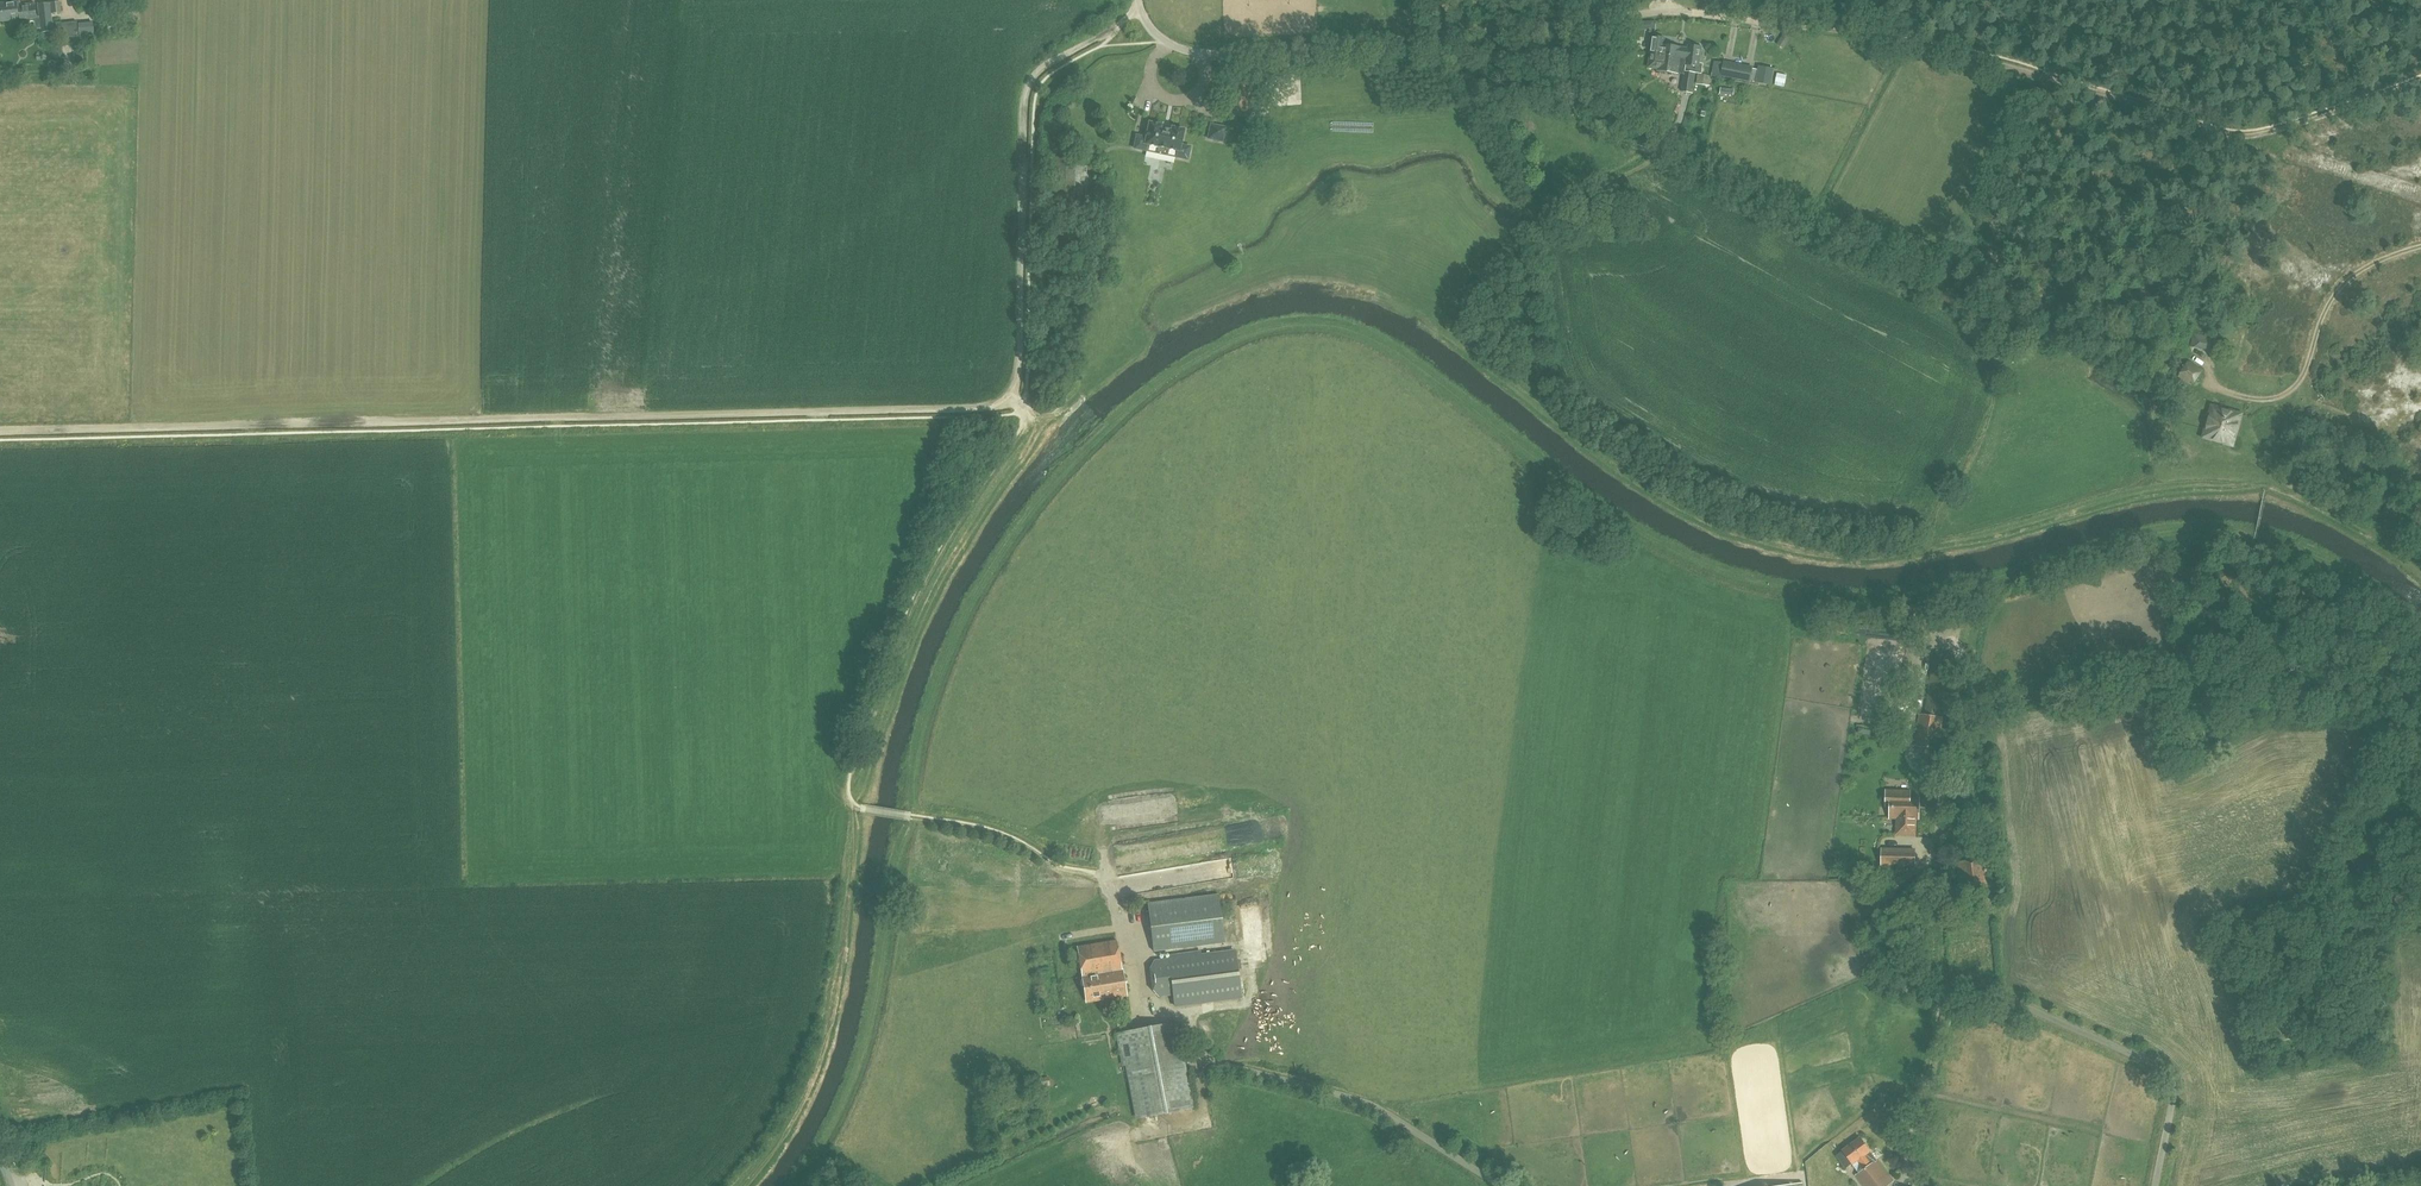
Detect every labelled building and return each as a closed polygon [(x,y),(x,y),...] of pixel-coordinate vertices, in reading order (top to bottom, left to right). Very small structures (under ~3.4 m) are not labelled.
[(52,14),(62,12),(60,1),(51,3),(52,14)] [(16,2),(0,4),(0,22),(15,20),(15,13),(16,4),(16,2)] [(17,2),(16,2),(16,4),(15,13),(15,20),(36,18),(35,3),(17,5),(17,2)] [(37,4),(40,29),(40,33),(44,32),(45,39),(52,39),(52,32),(53,32),(50,3),(37,4)] [(1642,21),(1643,29),(1654,28),(1654,20),(1642,21)] [(77,21),(61,23),(62,37),(78,36),(77,21)] [(80,39),(94,38),(93,22),(78,23),(80,39)] [(1653,36),(1651,53),(1685,58),(1682,71),(1695,74),(1702,75),(1703,66),(1699,66),(1702,48),(1689,46),(1689,49),(1682,48),(1664,45),(1665,38),(1653,36)] [(1685,58),(1651,53),(1649,68),(1658,69),(1658,71),(1684,75),(1682,92),(1692,93),(1695,74),(1682,71),(1685,58)] [(1753,68),(1725,63),(1722,77),(1750,82),(1753,68)] [(1774,70),(1760,68),(1757,84),(1771,87),(1774,70)] [(1618,85),(1623,73),(1617,71),(1610,89),(1618,92),(1620,86),(1618,85)] [(1702,75),(1700,74),(1698,84),(1708,85),(1708,82),(1712,83),(1713,76),(1702,75)] [(1137,135),(1134,148),(1188,159),(1190,147),(1181,145),(1184,129),(1172,127),(1171,130),(1161,128),(1161,124),(1149,122),(1146,137),(1137,135)] [(1225,127),(1211,124),(1208,138),(1222,141),(1225,127)] [(2213,350),(2216,338),(2193,334),(2191,346),(2213,350)] [(2201,370),(2188,362),(2179,376),(2192,384),(2201,370)] [(2206,428),(2214,430),(2213,431),(2226,435),(2230,421),(2238,423),(2240,414),(2212,406),(2206,428)] [(1866,627),(1853,626),(1853,634),(1866,634),(1866,627)] [(1957,657),(1934,653),(1925,715),(1920,714),(1915,746),(1938,749),(1942,717),(1938,716),(1939,709),(1949,711),(1957,657)] [(1955,679),(1953,690),(1965,692),(1967,680),(1955,679)] [(1915,834),(1916,819),(1919,819),(1919,797),(1910,797),(1910,791),(1886,791),(1886,806),(1890,806),(1890,818),(1897,818),(1897,834),(1915,834)] [(1915,850),(1882,849),(1882,865),(1915,865),(1915,850)] [(1961,896),(1990,891),(1988,880),(1987,881),(1985,863),(1986,863),(1985,858),(1957,862),(1961,896)] [(1218,894),(1148,903),(1153,951),(1224,942),(1218,894)] [(1126,996),(1126,993),(1122,969),(1117,940),(1077,947),(1086,1000),(1120,994),(1121,997),(1126,996)] [(1175,1006),(1178,1006),(1241,997),(1234,950),(1155,961),(1159,996),(1174,994),(1175,1006)] [(1116,1033),(1121,1058),(1126,1057),(1138,1118),(1193,1107),(1177,1021),(1116,1033)] [(1049,1078),(1037,1079),(1038,1087),(1050,1085),(1049,1078)] [(1857,1160),(1870,1151),(1860,1137),(1843,1150),(1843,1151),(1837,1155),(1846,1168),(1852,1163),(1852,1164),(1857,1160)] [(1857,1160),(1864,1169),(1856,1175),(1864,1185),(1887,1185),(1893,1181),(1877,1159),(1870,1151),(1857,1160)]
